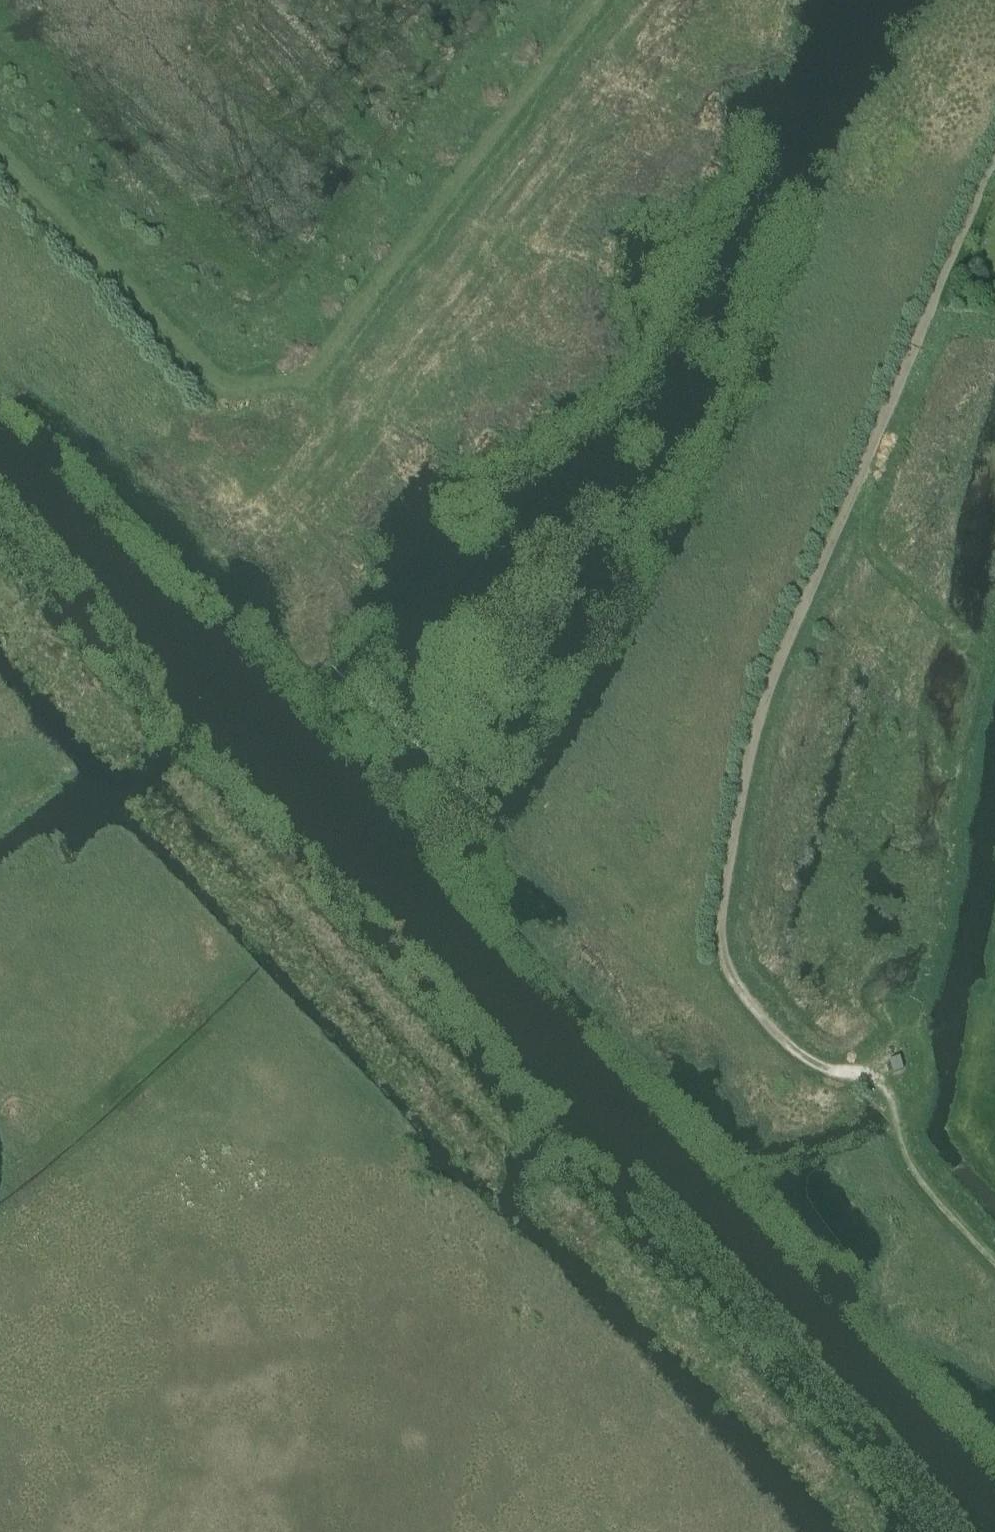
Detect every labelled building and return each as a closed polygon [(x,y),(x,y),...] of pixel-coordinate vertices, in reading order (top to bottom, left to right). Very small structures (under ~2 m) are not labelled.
[(893,1073),(903,1070),(900,1057),(889,1060),(893,1073)]
